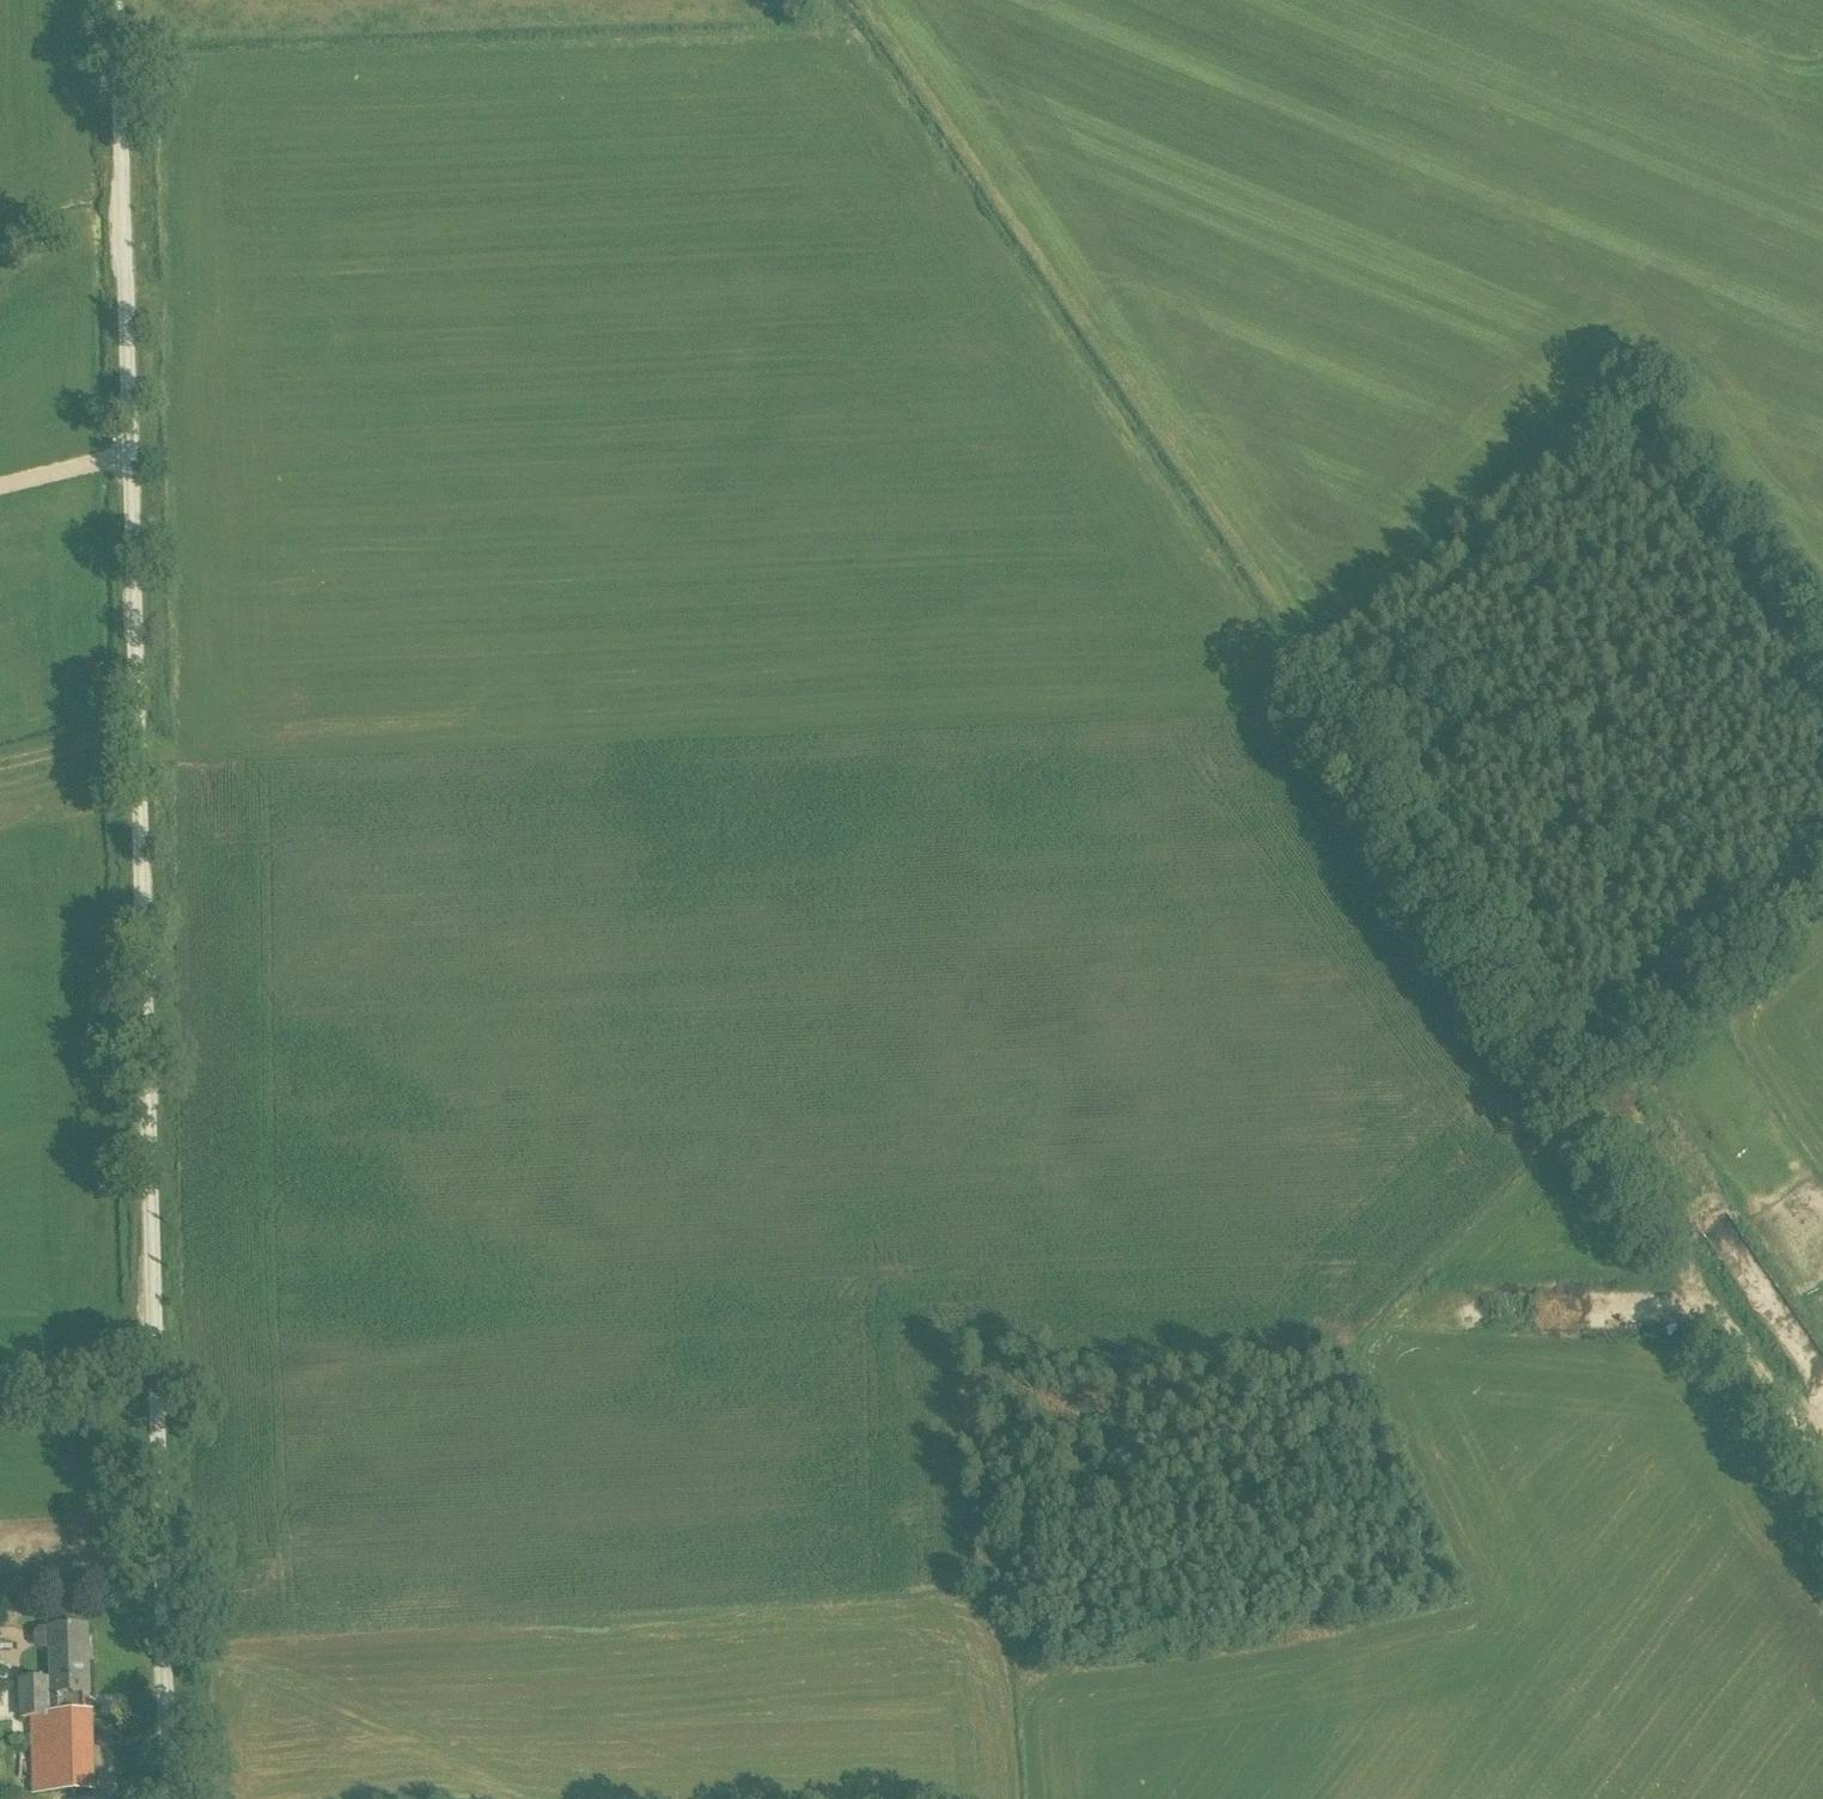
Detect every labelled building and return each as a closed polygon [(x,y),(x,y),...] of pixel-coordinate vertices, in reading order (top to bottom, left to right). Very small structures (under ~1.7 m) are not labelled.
[(89,1650),(88,1626),(40,1628),(35,1633),(35,1645),(41,1650),(51,1650),(52,1678),(19,1679),(20,1715),(30,1715),(33,1793),(94,1791),(92,1713),(84,1713),(83,1695),(90,1694),(89,1663),(95,1662),(94,1650),(89,1650)]
